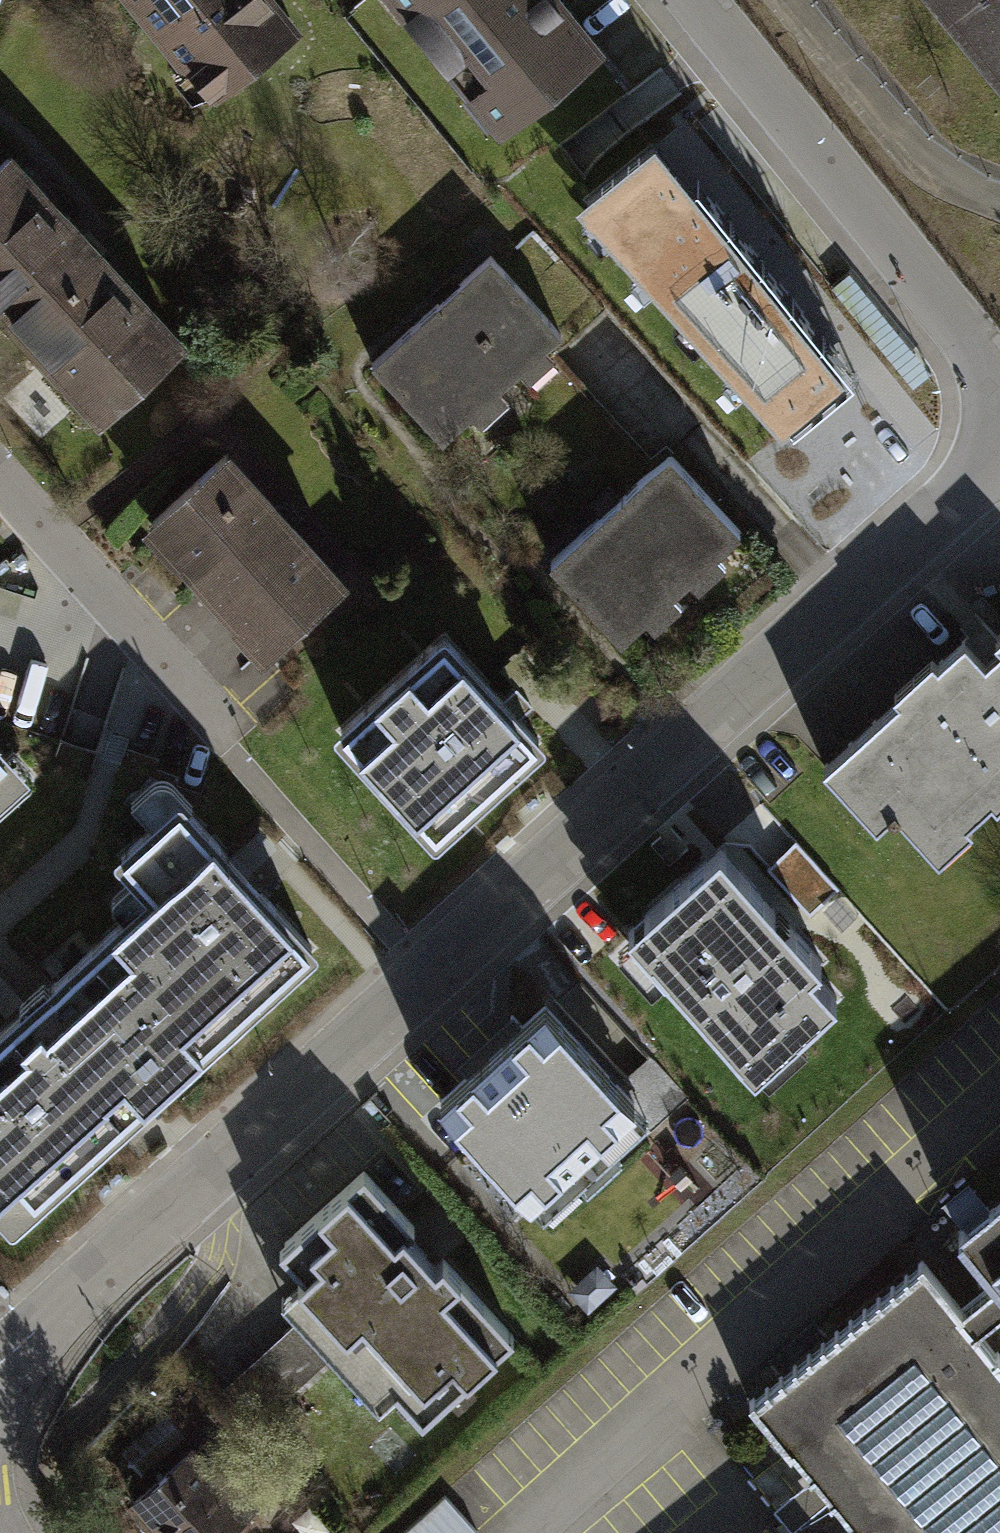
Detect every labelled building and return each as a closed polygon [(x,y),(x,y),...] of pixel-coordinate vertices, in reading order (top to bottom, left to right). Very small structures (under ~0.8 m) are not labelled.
[(265,0),(136,0),(214,94),(291,31),(265,0)] [(541,0),(399,0),(507,136),(594,67),(541,0)] [(999,75),(999,0),(939,0),(999,75)] [(592,209),(801,452),(866,397),(657,154),(592,209)] [(7,159),(0,166),(0,300),(96,403),(171,334),(7,159)] [(565,336),(494,259),(378,365),(450,443),(565,336)] [(343,580),(226,453),(152,521),(270,648),(343,580)] [(744,536),(671,455),(554,561),(627,642),(744,536)] [(446,640),(341,734),(436,840),(541,745),(446,640)] [(820,768),(869,823),(889,805),(935,856),(999,797),(999,647),(977,668),(956,645),(820,768)] [(0,751),(0,821),(35,789),(0,751)] [(178,803),(118,857),(153,895),(0,1033),(0,1214),(10,1225),(313,951),(178,803)] [(721,855),(633,935),(760,1073),(837,1003),(810,972),(821,963),(721,855)] [(525,1012),(433,1096),(537,1210),(641,1116),(537,1001),(525,1012)] [(305,1274),(283,1294),(381,1403),(396,1389),(424,1419),(516,1336),(443,1255),(436,1261),(413,1235),(419,1229),(364,1168),(279,1245),(305,1274)] [(961,1234),(998,1279),(999,1281),(999,1202),(961,1234)] [(751,1403),(859,1532),(999,1532),(999,1358),(978,1332),(962,1308),(924,1263),(751,1403)] [(962,1308),(978,1332),(999,1314),(999,1281),(998,1279),(962,1308)] [(127,1495),(162,1532),(224,1532),(263,1497),(233,1464),(224,1472),(191,1437),(127,1495)] [(398,1532),(484,1532),(485,1532),(450,1490),(398,1532)]
